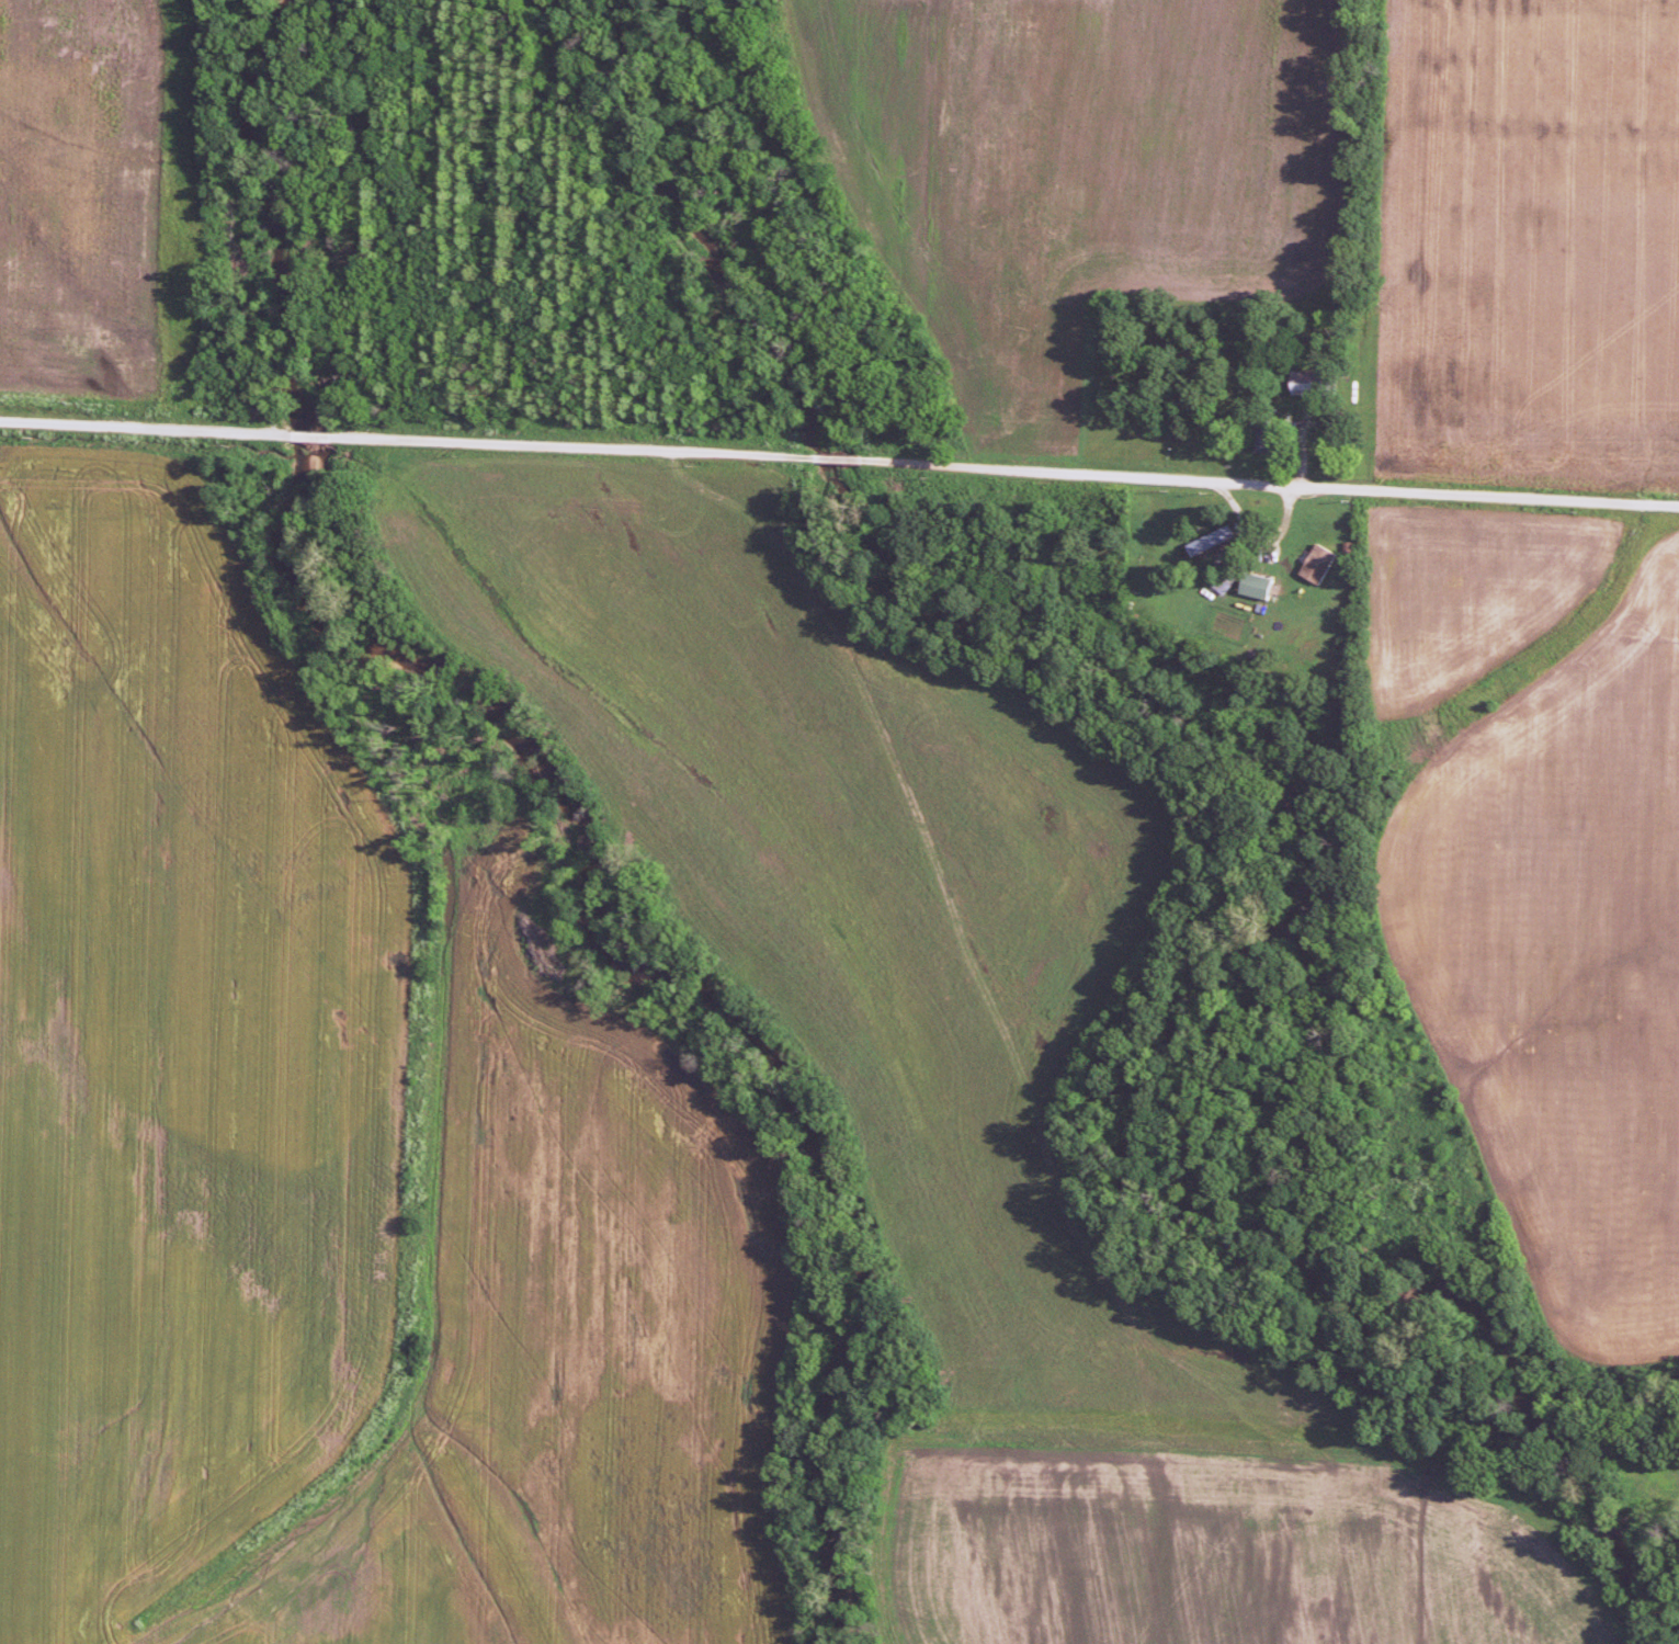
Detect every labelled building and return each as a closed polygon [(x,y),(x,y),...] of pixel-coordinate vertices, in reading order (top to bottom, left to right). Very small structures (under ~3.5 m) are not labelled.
[(1239,533),(1234,521),(1190,541),(1196,553),(1239,533)]
